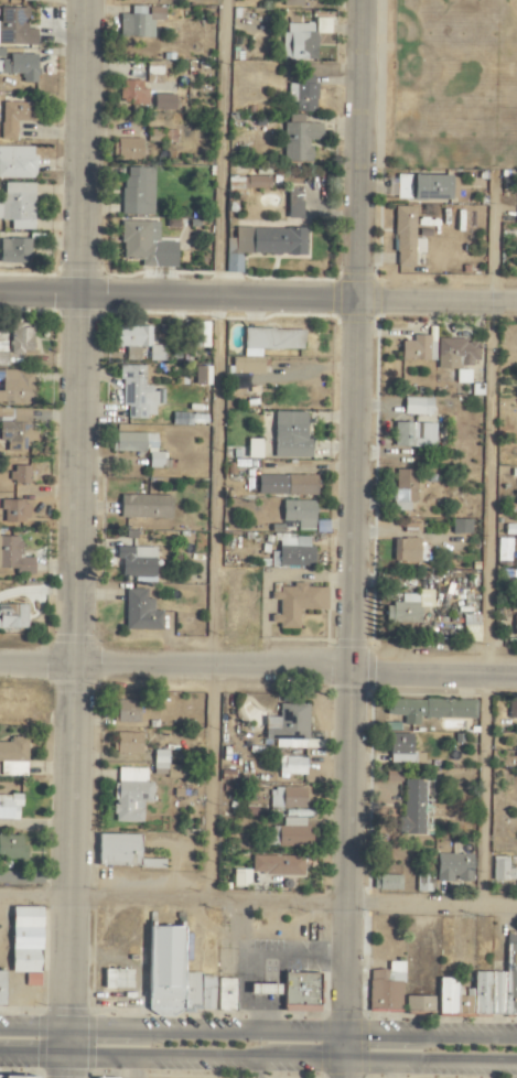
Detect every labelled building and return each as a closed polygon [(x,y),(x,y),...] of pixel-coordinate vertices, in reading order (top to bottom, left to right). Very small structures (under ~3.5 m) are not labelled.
[(152,38),(153,20),(163,21),(163,8),(146,8),(146,7),(130,6),(130,15),(119,14),(118,37),(152,38)] [(35,45),(36,29),(26,29),(27,8),(0,8),(0,45),(35,45)] [(330,34),(330,18),(314,18),(314,34),(330,34)] [(281,33),(282,61),(315,60),(314,23),(285,24),(286,33),(281,33)] [(9,54),(8,60),(0,60),(0,73),(21,74),(21,83),(36,83),(37,54),(9,54)] [(162,81),(162,73),(168,73),(168,62),(146,62),(145,80),(162,81)] [(295,112),(315,113),(316,76),(289,75),(288,103),(295,103),(295,112)] [(119,104),(147,105),(147,89),(141,89),(141,81),(119,80),(119,104)] [(174,111),(174,95),(153,95),(153,110),(174,111)] [(0,139),(15,139),(15,121),(34,122),(34,103),(1,102),(0,139)] [(321,124),(302,124),(302,115),(285,115),(284,162),(309,162),(310,141),(321,141),(321,124)] [(176,129),(146,130),(146,143),(177,142),(176,129)] [(140,139),(111,139),(111,159),(140,159),(140,139)] [(0,147),(0,179),(34,179),(34,147),(0,147)] [(152,215),(153,168),(122,168),(122,215),(152,215)] [(450,176),(396,175),(395,200),(450,201),(450,176)] [(270,176),(244,177),(245,190),(270,189),(270,176)] [(243,177),(227,178),(228,195),(243,195),(243,177)] [(2,183),(1,203),(0,203),(0,221),(10,221),(10,230),(33,230),(34,183),(2,183)] [(301,219),(302,191),(287,190),(287,219),(301,219)] [(414,207),(395,207),(394,266),(414,266),(414,254),(424,254),(424,239),(414,239),(414,207)] [(158,222),(121,221),(120,260),(141,261),(140,266),(175,267),(176,243),(158,243),(158,222)] [(305,255),(306,229),(235,228),(234,239),(226,239),(225,256),(232,256),(231,273),(241,274),(241,254),(305,255)] [(0,239),(0,264),(27,264),(28,240),(0,239)] [(208,322),(192,323),(192,348),(208,348),(208,322)] [(31,353),(31,326),(9,326),(10,353),(31,353)] [(164,346),(150,346),(150,327),(114,326),(113,347),(147,348),(147,361),(164,362),(164,346)] [(303,329),(243,329),(243,358),(232,358),(232,373),(261,374),(261,349),(303,350),(303,329)] [(400,360),(434,361),(434,345),(429,345),(429,336),(412,335),(412,342),(401,342),(400,360)] [(436,370),(455,370),(455,384),(469,384),(469,366),(478,366),(478,341),(436,341),(436,370)] [(144,366),(121,366),(122,406),(126,406),(127,418),(154,418),(154,405),(163,405),(162,389),(144,389),(144,366)] [(32,372),(0,371),(0,381),(1,381),(1,391),(0,391),(0,404),(31,405),(32,372)] [(403,415),(431,416),(432,398),(403,398),(403,415)] [(6,441),(5,451),(32,452),(33,429),(29,428),(30,410),(0,409),(0,441),(6,441)] [(311,458),(311,440),(305,440),(306,413),(274,412),(273,457),(311,458)] [(435,424),(393,423),(393,446),(434,448),(435,424)] [(148,468),(169,469),(169,460),(161,460),(162,453),(156,453),(156,434),(112,433),(112,452),(148,452),(148,468)] [(246,459),(260,459),(261,439),(246,439),(246,459)] [(29,466),(10,466),(10,484),(28,484),(29,466)] [(416,502),(416,470),(393,470),(393,511),(409,511),(409,502),(416,502)] [(281,475),(280,496),(316,496),(316,475),(281,475)] [(171,496),(120,495),(119,518),(170,520),(171,496)] [(2,522),(28,522),(28,501),(3,501),(2,522)] [(314,501),(282,501),(282,521),(296,522),(295,530),(314,530),(314,501)] [(270,552),(270,567),(312,568),(313,547),(309,547),(309,536),(279,535),(278,552),(270,552)] [(0,537),(0,569),(15,569),(15,574),(32,574),(33,558),(19,558),(20,537),(0,537)] [(419,539),(393,539),(393,561),(418,562),(419,539)] [(504,539),(504,548),(508,547),(508,552),(516,552),(516,539),(504,539)] [(154,548),(115,547),(115,559),(121,559),(121,576),(154,577),(154,548)] [(326,588),(305,588),(305,584),(291,583),(291,590),(271,590),(270,601),(279,601),(278,616),(271,616),(271,628),(298,628),(298,610),(326,611),(326,588)] [(124,630),(161,631),(161,611),(153,611),(153,600),(145,600),(145,590),(125,590),(124,630)] [(419,623),(419,608),(432,608),(432,590),(418,590),(418,594),(401,594),(400,604),(385,604),(385,622),(419,623)] [(0,605),(0,628),(26,629),(27,605),(0,605)] [(479,615),(463,615),(462,643),(479,643),(479,615)] [(475,719),(475,701),(387,699),(387,715),(403,716),(403,725),(419,725),(419,718),(475,719)] [(139,701),(114,700),(114,724),(138,724),(139,701)] [(508,700),(507,719),(516,719),(516,700),(508,700)] [(308,705),(279,705),(278,718),(264,718),(264,740),(274,740),(274,749),(322,749),(322,741),(307,741),(308,705)] [(141,733),(116,733),(116,754),(141,754),(141,733)] [(411,735),(389,734),(388,764),(423,764),(423,753),(411,753),(411,735)] [(0,743),(0,776),(26,777),(27,738),(10,738),(9,743),(0,743)] [(152,778),(190,777),(190,765),(168,766),(167,750),(152,751),(152,778)] [(304,776),(305,758),(277,757),(277,775),(304,776)] [(142,824),(142,803),(151,804),(151,783),(146,783),(146,769),(115,768),(114,823),(142,824)] [(385,771),(386,783),(401,783),(400,771),(385,771)] [(400,835),(423,836),(425,781),(401,780),(400,835)] [(304,788),(268,788),(269,809),(304,808),(304,788)] [(19,796),(0,795),(0,820),(19,820),(19,796)] [(306,846),(307,818),(282,818),(282,827),(273,827),(272,846),(306,846)] [(140,835),(99,834),(98,865),(139,866),(140,835)] [(26,846),(20,846),(20,837),(0,836),(0,858),(25,858),(26,846)] [(472,855),(436,854),(436,882),(453,882),(471,883),(472,855)] [(302,876),(303,857),(251,856),(251,875),(302,876)] [(507,870),(507,857),(491,856),(491,882),(516,883),(516,870),(507,870)] [(163,870),(164,860),(140,860),(140,869),(163,870)] [(249,888),(250,870),(232,870),(231,888),(249,888)] [(416,893),(431,893),(432,874),(416,873),(416,893)] [(401,876),(373,876),(373,891),(401,892),(401,876)] [(41,908),(11,908),(10,974),(24,974),(24,986),(39,987),(41,908)] [(148,1001),(182,1002),(182,1009),(214,1010),(214,975),(182,974),(183,928),(149,928),(148,1001)] [(516,1015),(516,933),(506,932),(505,973),(473,972),(473,989),(464,989),(464,996),(456,996),(456,979),(438,979),(437,1014),(516,1015)] [(402,963),(387,962),(387,971),(369,970),(368,1010),(401,1011),(402,963)] [(103,969),(103,989),(132,990),(132,970),(103,969)] [(320,974),(284,973),(283,1010),(319,1011),(320,974)] [(217,1011),(235,1011),(236,979),(218,979),(217,1011)] [(280,985),(250,985),(250,994),(279,995),(280,985)] [(433,1013),(433,997),(408,997),(407,1013),(433,1013)]
